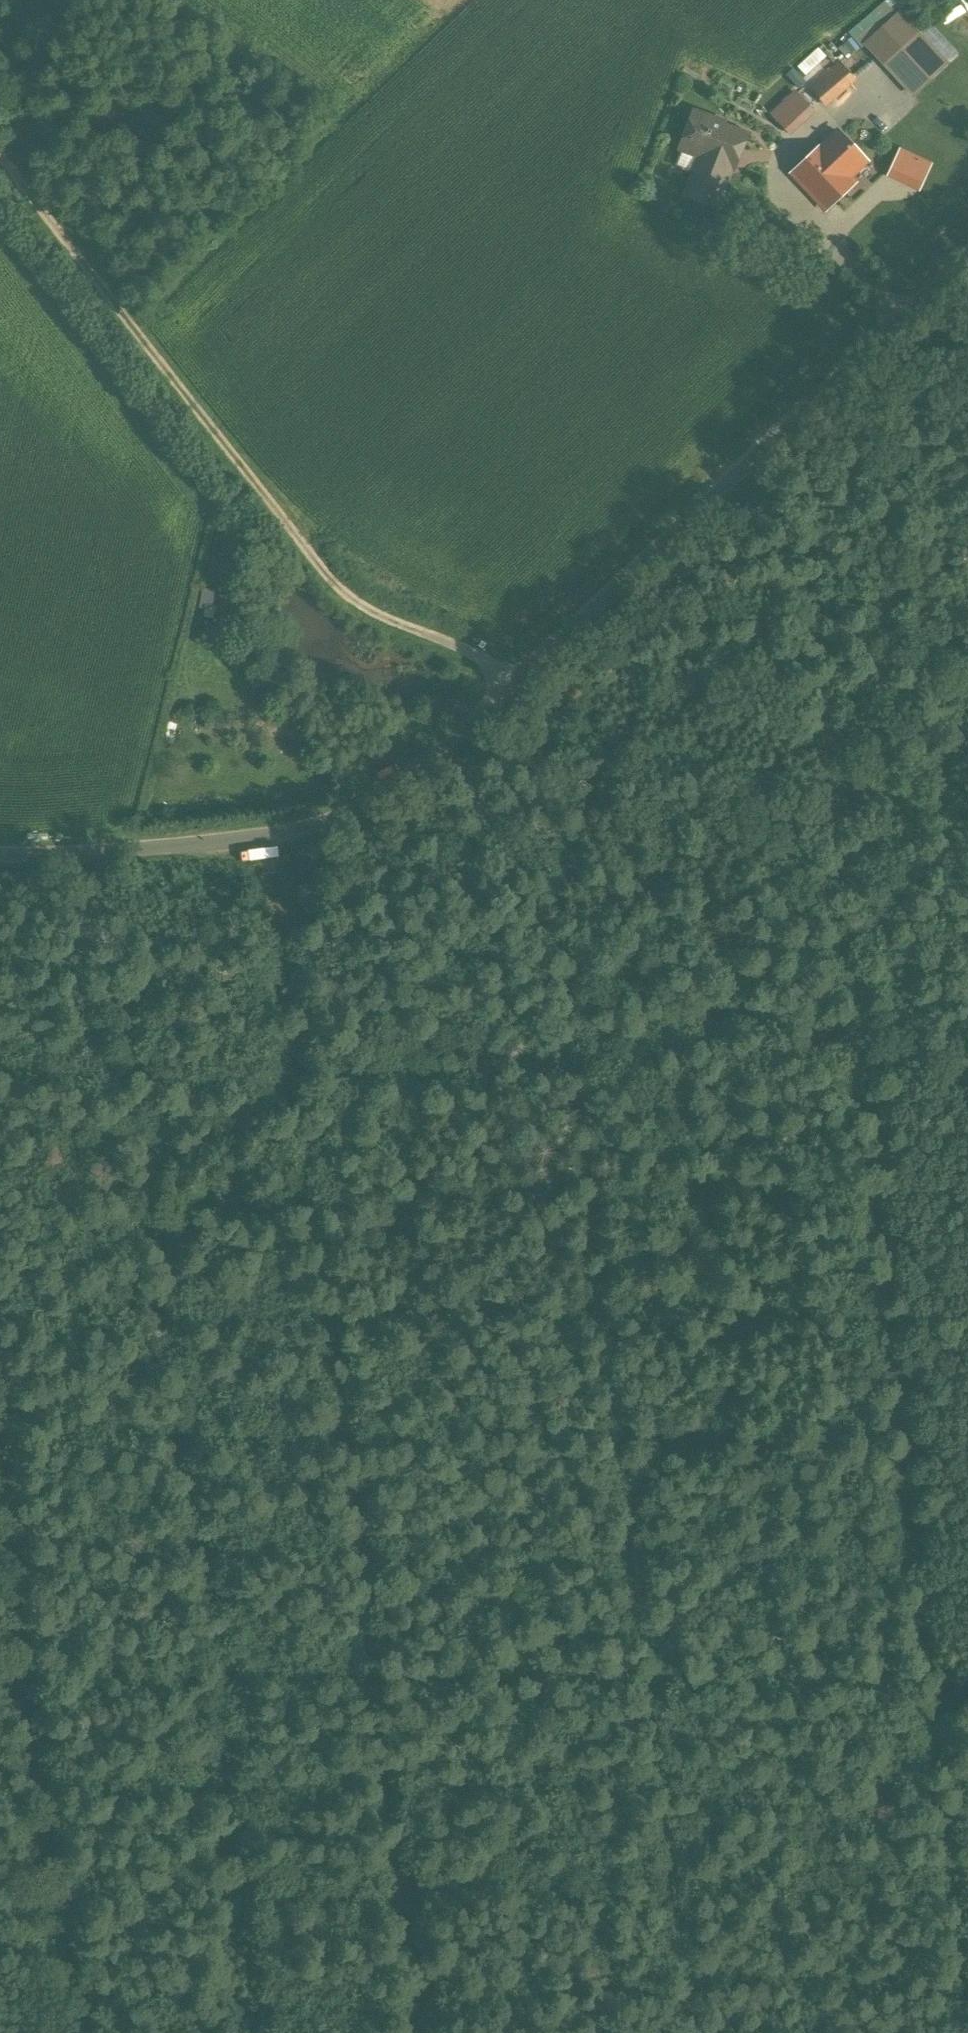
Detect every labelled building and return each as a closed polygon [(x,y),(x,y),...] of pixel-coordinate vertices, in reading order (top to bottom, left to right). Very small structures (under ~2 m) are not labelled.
[(859,40),(868,50),(905,14),(896,5),(859,40)] [(919,31),(882,66),(912,98),(960,55),(930,23),(920,32),(919,31)] [(839,61),(808,87),(826,108),(857,81),(839,61)] [(816,113),(794,90),(770,114),(791,136),(816,113)] [(749,131),(728,123),(729,120),(692,107),(676,152),(695,159),(682,195),(717,208),(730,171),(734,172),(749,131)] [(854,178),(870,162),(837,127),(788,175),(825,213),(858,182),(854,178)] [(933,163),(899,147),(886,177),(919,193),(933,163)]
